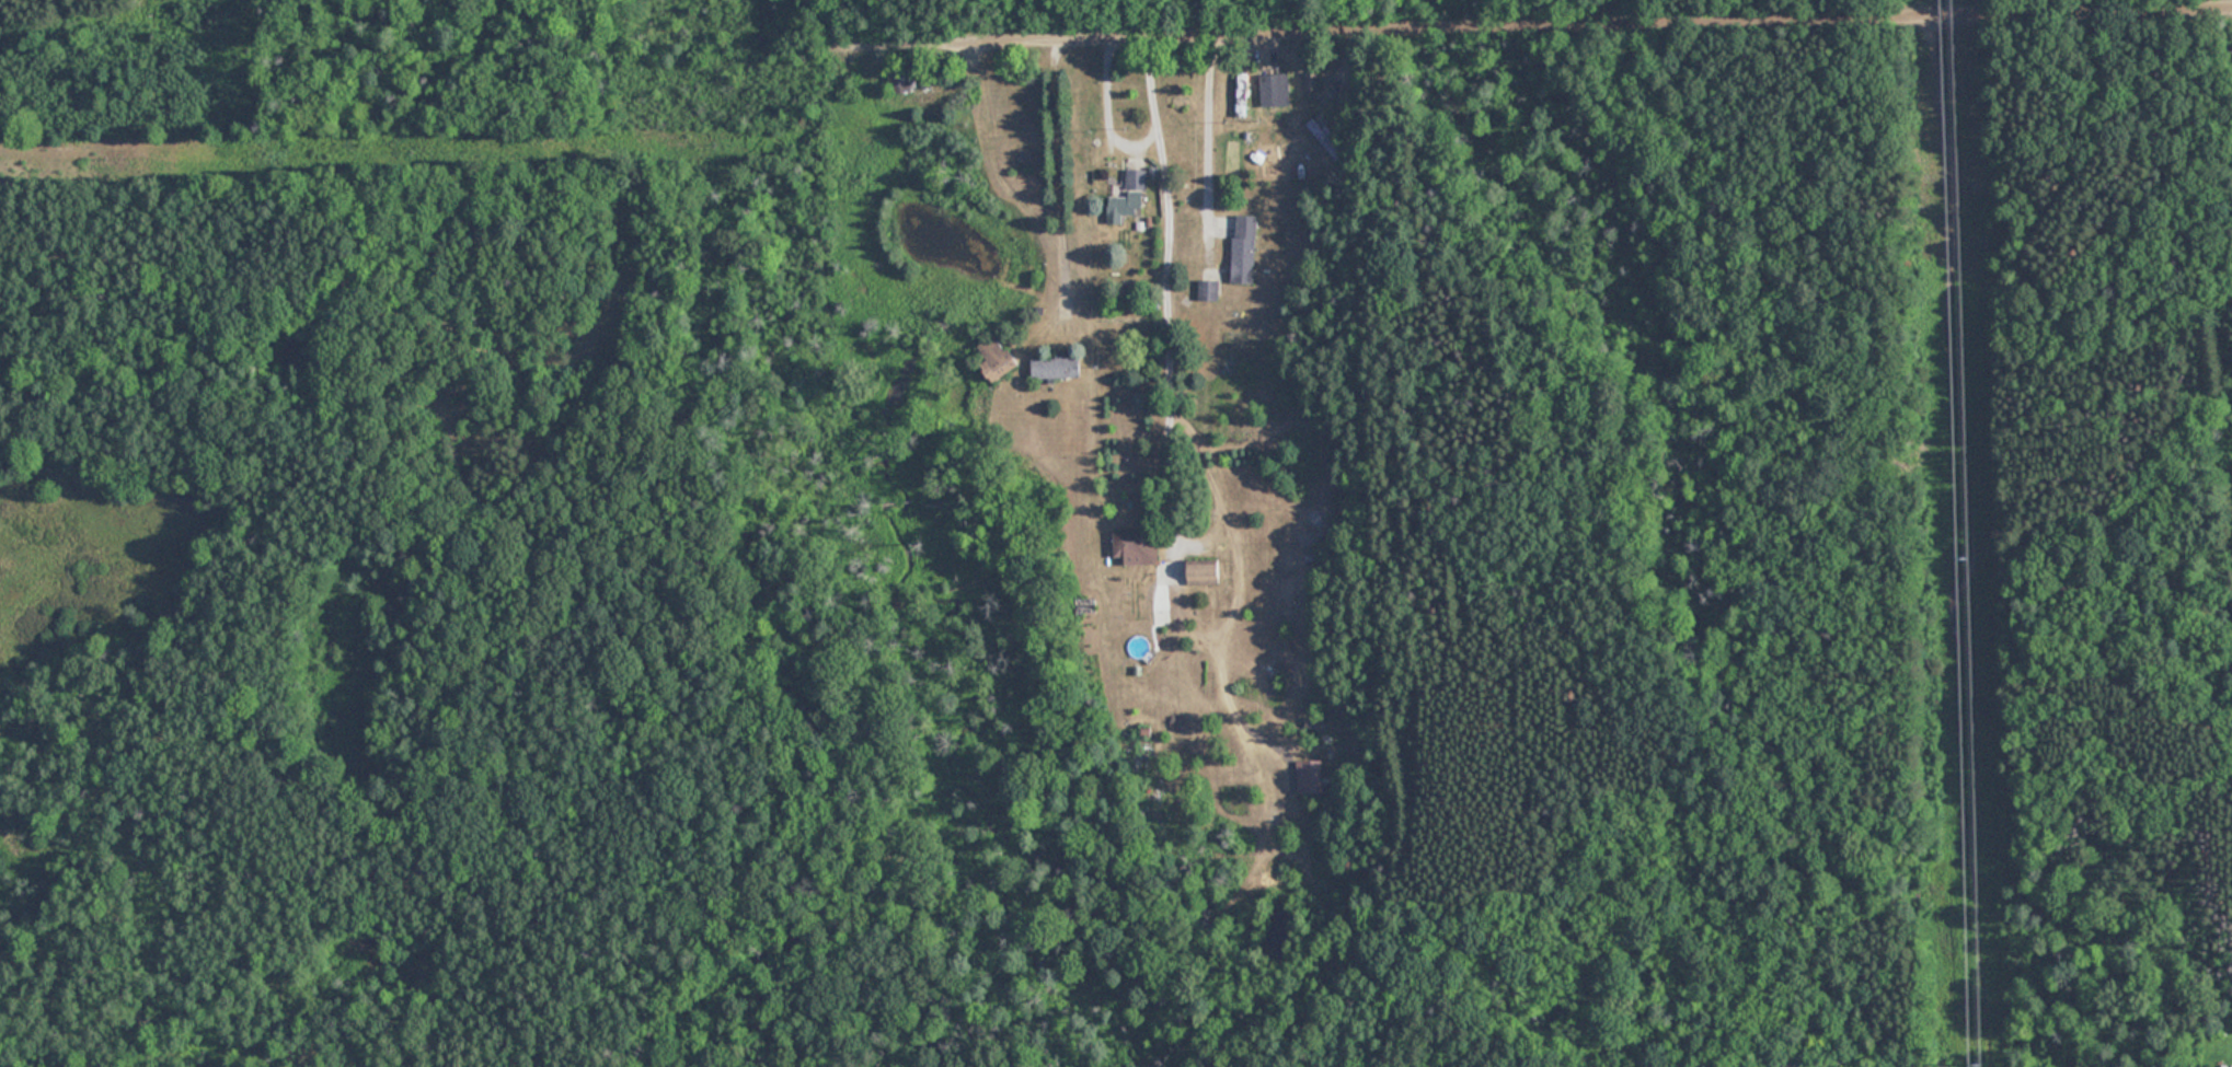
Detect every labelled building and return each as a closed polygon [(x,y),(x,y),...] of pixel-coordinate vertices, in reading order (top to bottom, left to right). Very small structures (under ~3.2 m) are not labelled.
[(890,92),(911,92),(911,66),(890,66),(890,92)] [(1237,116),(1248,116),(1248,72),(1237,72),(1237,116)] [(1263,73),(1263,105),(1287,105),(1287,73),(1263,73)] [(1127,168),(1127,195),(1108,195),(1108,224),(1124,223),(1124,215),(1145,214),(1144,168),(1127,168)] [(1233,282),(1256,283),(1257,215),(1234,214),(1233,282)] [(1219,280),(1199,280),(1199,299),(1219,299),(1219,280)] [(999,333),(977,348),(1000,380),(1021,365),(999,333)] [(1033,378),(1081,378),(1081,356),(1070,356),(1070,349),(1057,349),(1057,358),(1033,358),(1033,378)] [(1126,562),(1151,562),(1151,529),(1115,529),(1115,555),(1126,555),(1126,562)] [(1188,583),(1223,583),(1223,561),(1188,561),(1188,583)]
